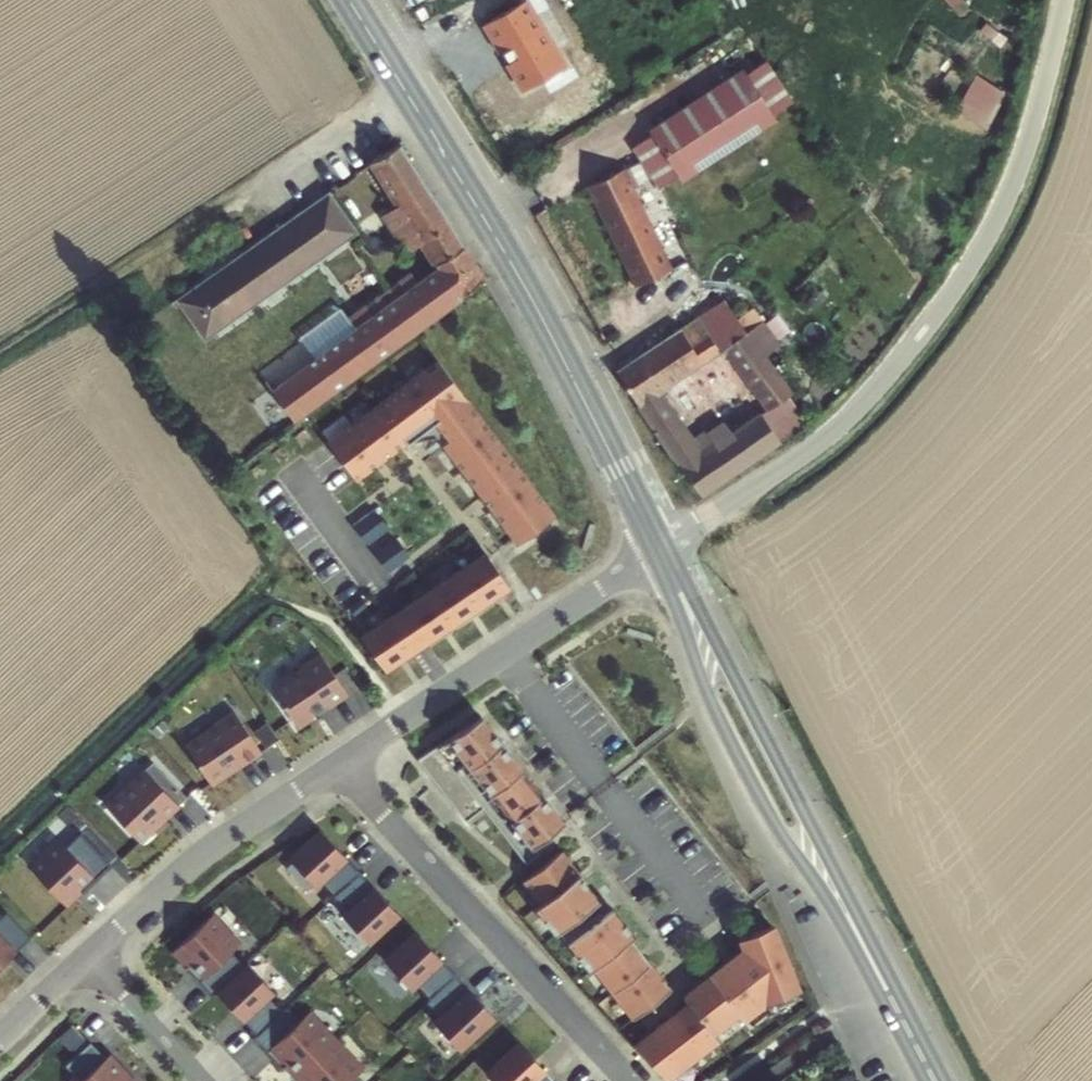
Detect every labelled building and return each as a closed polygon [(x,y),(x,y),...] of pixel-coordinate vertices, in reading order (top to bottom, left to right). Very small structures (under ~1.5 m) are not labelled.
[(565,66),(527,0),(483,26),(521,91),(565,66)] [(648,133),(650,136),(677,175),(679,178),(770,115),(738,70),(648,133)] [(959,109),(989,124),(1008,86),(978,71),(959,109)] [(425,264),(280,372),(298,397),(476,266),(488,257),(441,183),(429,162),(402,121),(377,139),(404,181),(411,192),(395,202),(411,227),(427,217),(447,247),(425,264)] [(677,175),(650,136),(629,150),(656,189),(677,175)] [(330,166),(322,171),(352,212),(359,206),(330,166)] [(199,262),(189,269),(219,309),(352,212),(322,171),(199,262)] [(609,173),(589,184),(616,236),(609,240),(633,285),(662,270),(609,173)] [(387,191),(395,202),(411,192),(404,181),(387,191)] [(581,188),(609,240),(616,236),(589,184),(581,188)] [(609,240),(602,244),(626,289),(633,285),(609,240)] [(260,345),(280,372),(425,264),(415,250),(354,295),(346,283),(260,345)] [(189,269),(182,275),(212,315),(219,309),(189,269)] [(779,402),(794,391),(723,301),(620,370),(616,372),(639,406),(659,393),(722,350),(768,409),(779,402)] [(448,359),(335,436),(361,474),(413,439),(414,440),(417,438),(452,415),(456,422),(447,427),(451,433),(455,440),(449,444),(519,546),(557,521),(448,359)] [(694,441),(659,393),(639,406),(670,453),(703,498),(788,437),(768,409),(719,443),(710,430),(694,441)] [(768,409),(788,437),(798,430),(779,402),(768,409)] [(452,415),(417,438),(419,440),(445,436),(451,433),(447,427),(456,422),(452,415)] [(357,519),(370,539),(390,526),(377,505),(357,519)] [(376,548),(390,569),(410,555),(396,535),(376,548)] [(405,610),(428,644),(510,589),(487,555),(405,610)] [(390,620),(413,654),(428,644),(405,610),(390,620)] [(363,638),(386,672),(413,654),(390,620),(363,638)] [(334,689),(354,676),(326,634),(307,646),(309,650),(279,670),(302,707),(332,687),(334,689)] [(247,746),(267,733),(239,691),(220,704),(222,708),(193,728),(216,765),(246,745),(247,746)] [(465,716),(411,765),(463,825),(479,811),(522,858),(534,846),(529,840),(556,815),(465,716)] [(151,751),(112,787),(145,823),(184,786),(151,751)] [(326,811),(295,840),(322,869),(328,864),(340,878),(366,854),(326,811)] [(64,822),(35,849),(66,883),(81,869),(86,874),(89,872),(87,870),(113,846),(83,814),(69,827),(64,822)] [(598,955),(641,1002),(676,971),(632,924),(636,921),(611,895),(587,917),(578,907),(598,888),(556,843),(521,875),(540,895),(534,901),(556,925),(559,922),(593,959),(598,955)] [(366,854),(340,878),(353,892),(348,897),(375,926),(406,897),(366,854)] [(81,869),(66,883),(70,887),(86,873),(81,869)] [(578,907),(587,917),(611,895),(602,885),(598,888),(578,907)] [(36,920),(11,894),(0,905),(0,954),(36,920)] [(215,899),(181,930),(195,945),(192,948),(218,977),(250,947),(237,934),(243,929),(215,899)] [(643,1031),(675,1065),(721,1022),(716,1016),(738,995),(745,1002),(766,982),(802,975),(787,906),(752,914),(754,925),(687,978),(693,984),(643,1031)] [(423,967),(436,981),(461,957),(421,913),(390,942),(418,972),(423,967)] [(181,930),(177,934),(191,949),(192,948),(195,945),(181,930)] [(250,947),(222,974),(261,1017),(288,992),(276,978),(281,973),(254,944),(250,947)] [(502,1000),(461,957),(436,981),(433,983),(445,997),(439,1003),(466,1032),(502,1000)] [(257,1022),(269,1035),(277,1027),(304,1057),(338,1025),(311,996),(306,1001),(293,988),(261,1017),(257,1022)] [(71,1047),(85,1063),(76,1071),(85,1080),(138,1080),(147,1072),(114,1036),(110,1040),(96,1024),(71,1047)] [(304,1057),(318,1071),(314,1074),(320,1080),(364,1080),(366,1079),(372,1073),(360,1059),(365,1054),(338,1025),(304,1057)] [(492,1055),(516,1080),(523,1080),(526,1078),(528,1080),(550,1080),(564,1068),(524,1025),(492,1055)] [(277,1027),(269,1035),(284,1052),(289,1048),(301,1060),(304,1057),(277,1027)] [(304,1057),(301,1060),(314,1074),(318,1071),(304,1057)] [(550,1080),(576,1080),(564,1068),(550,1080)]
